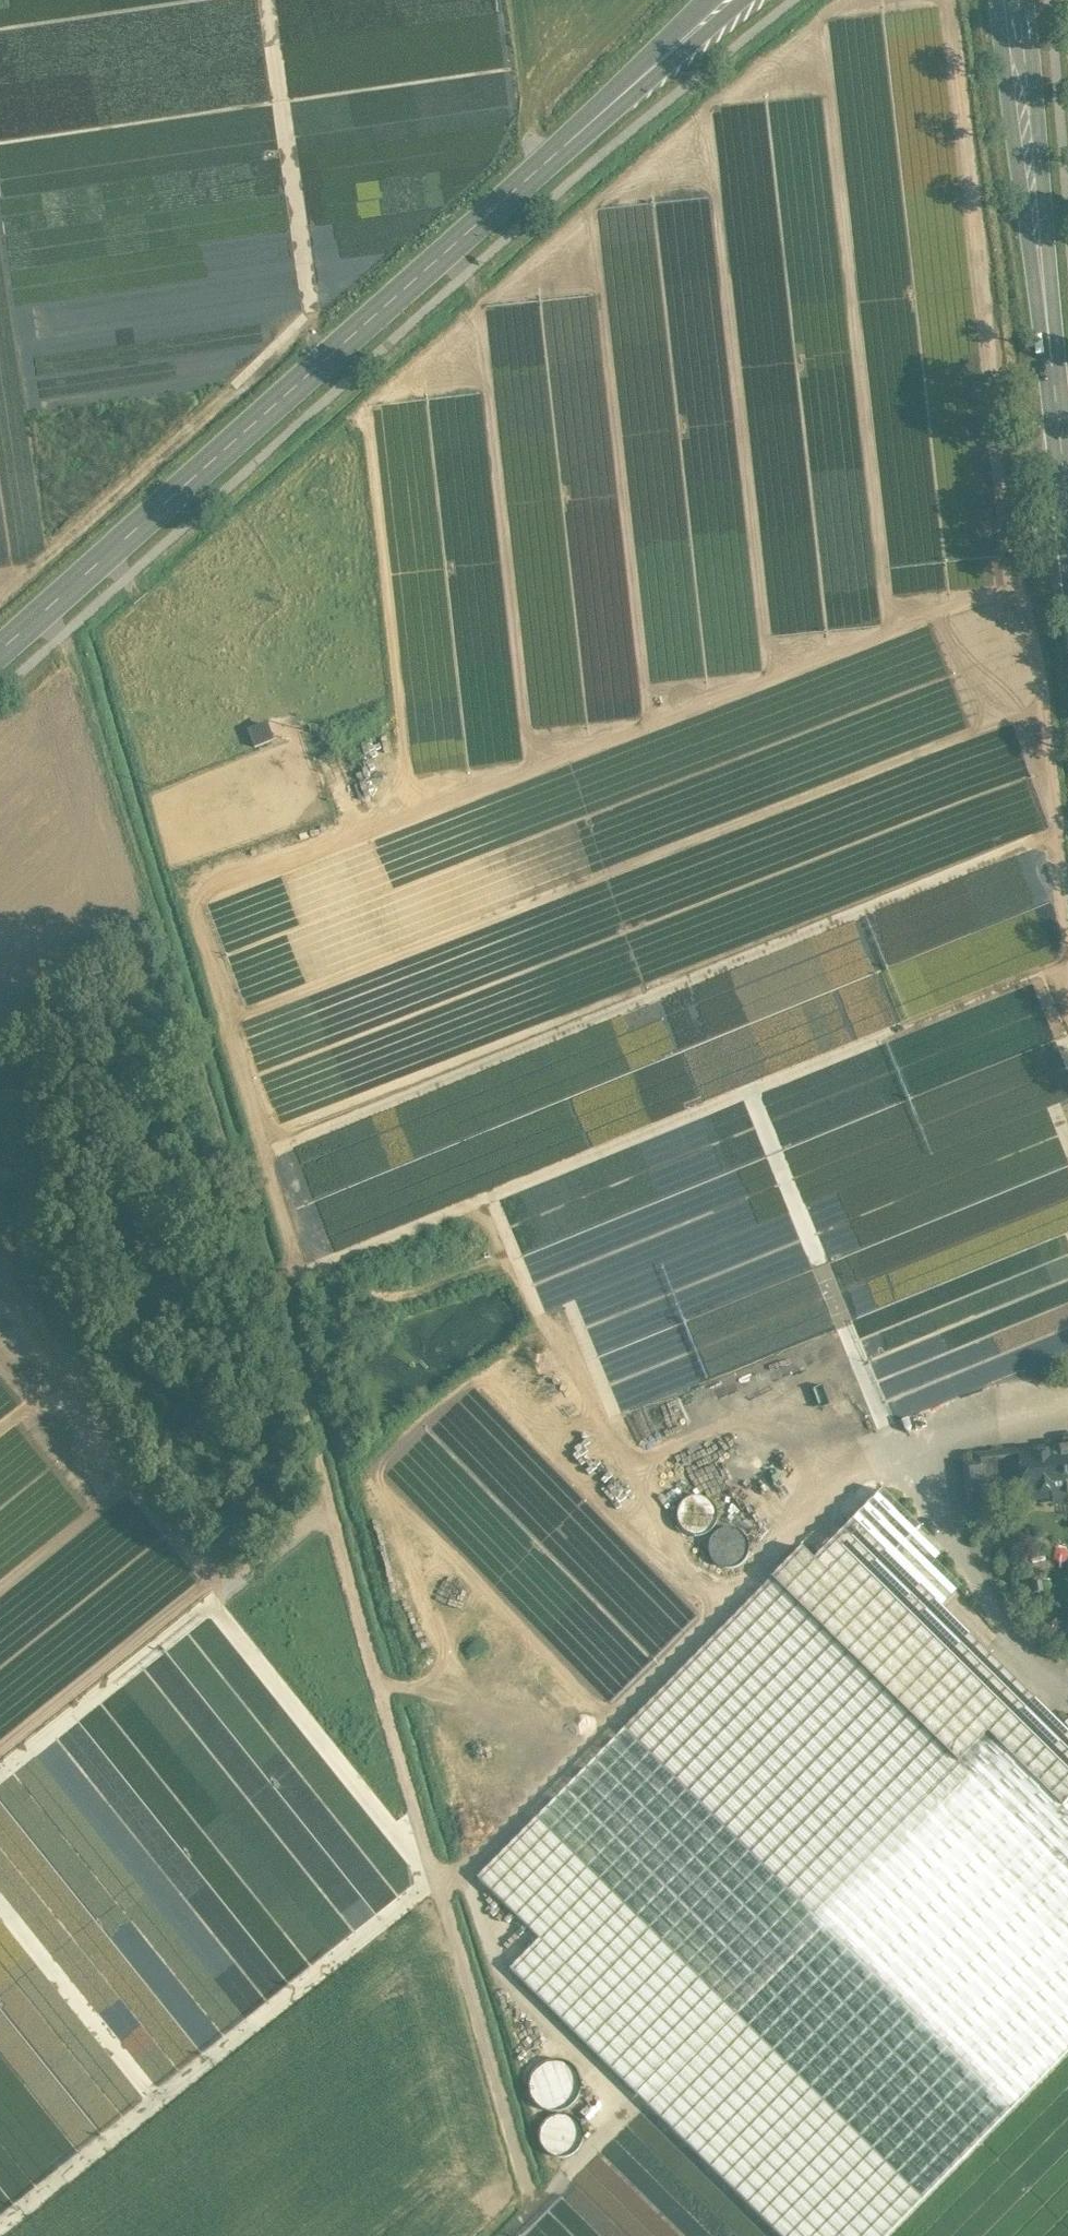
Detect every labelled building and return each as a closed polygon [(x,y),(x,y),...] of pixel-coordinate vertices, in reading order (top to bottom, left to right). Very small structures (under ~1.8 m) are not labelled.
[(255,747),(278,740),(272,721),(249,728),(255,747)] [(542,1310),(582,1296),(579,1287),(568,1291),(562,1273),(542,1280),(537,1267),(539,1266),(533,1247),(521,1251),(542,1310)] [(1020,1453),(1025,1500),(1067,1495),(1067,1448),(1020,1453)] [(1020,1453),(990,1456),(995,1503),(1025,1500),(1020,1453)] [(978,1465),(965,1466),(970,1506),(995,1503),(990,1456),(977,1458),(978,1465)] [(883,1490),(854,1520),(891,1558),(921,1528),(883,1490)] [(686,1498),(685,1529),(713,1529),(714,1499),(686,1498)] [(478,1878),(540,1940),(511,1969),(781,2235),(887,2235),(1067,2052),(1067,1812),(1063,1807),(1067,1802),(1067,1732),(891,1558),(854,1520),(814,1560),(802,1548),(478,1878)] [(714,1534),(722,1563),(751,1556),(744,1527),(714,1534)] [(578,2096),(580,2086),(578,2076),(572,2068),(564,2062),(554,2060),(544,2063),(536,2068),(531,2077),(529,2086),(531,2096),(537,2104),(545,2110),(555,2112),(565,2110),(573,2104),(578,2096)] [(577,2151),(582,2143),(583,2133),(580,2124),(573,2117),(564,2113),(554,2114),(546,2119),(541,2127),(539,2137),(542,2146),(549,2153),(558,2157),(568,2156),(577,2151)]
